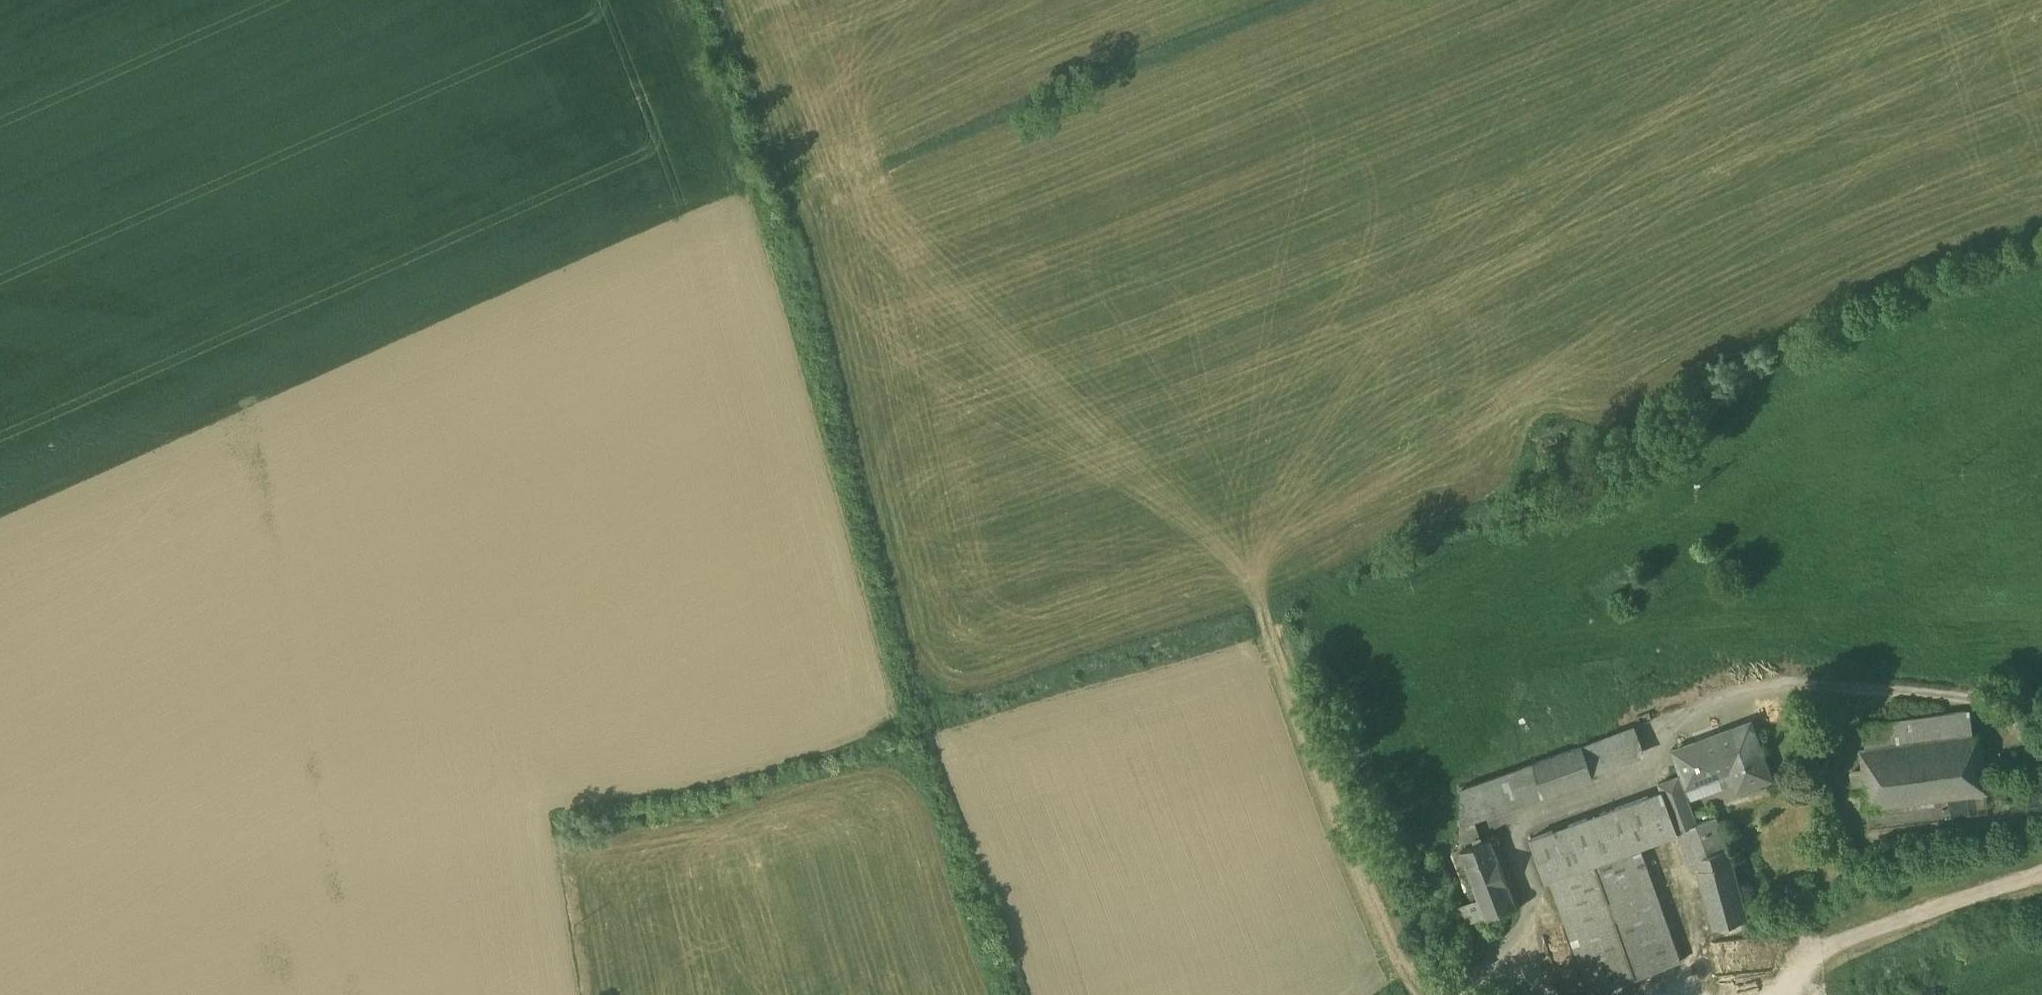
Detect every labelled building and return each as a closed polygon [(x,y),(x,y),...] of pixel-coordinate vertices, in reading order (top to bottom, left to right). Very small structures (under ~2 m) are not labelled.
[(1971,711),(1863,725),(1866,748),(1974,734),(1971,711)] [(1640,723),(1589,740),(1599,769),(1650,752),(1640,723)] [(1866,748),(1860,749),(1868,809),(1990,792),(1981,734),(1974,734),(1866,748)] [(1583,745),(1534,762),(1545,793),(1595,776),(1583,745)] [(1680,773),(1681,777),(1690,803),(1737,786),(1741,797),(1775,785),(1760,745),(1680,773)] [(1534,762),(1463,788),(1462,849),(1483,841),(1475,818),(1545,793),(1534,762)] [(1587,994),(1591,994),(1684,961),(1643,851),(1679,837),(1689,863),(1700,860),(1729,850),(1716,819),(1698,825),(1690,803),(1681,777),(1660,785),(1663,793),(1531,841),(1587,994)] [(1483,841),(1462,849),(1488,916),(1517,904),(1491,838),(1483,841)] [(1488,916),(1462,849),(1435,860),(1460,926),(1488,916)] [(1748,919),(1729,850),(1700,860),(1702,869),(1700,870),(1715,928),(1748,919)]
